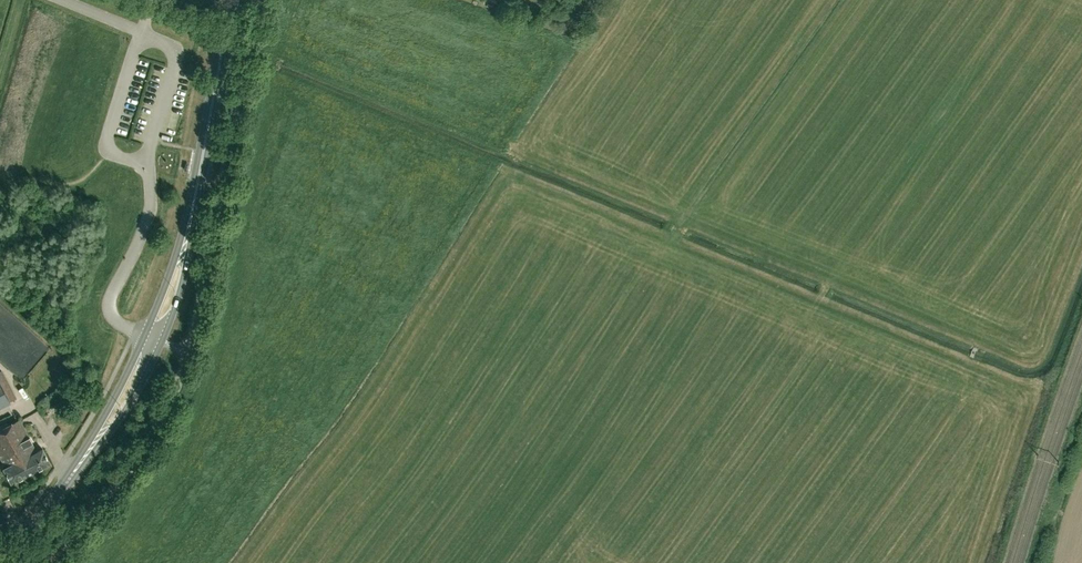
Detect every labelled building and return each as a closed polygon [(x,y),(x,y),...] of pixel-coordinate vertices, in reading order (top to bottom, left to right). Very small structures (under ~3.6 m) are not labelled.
[(0,383),(0,405),(9,401),(0,383)] [(1,459),(33,443),(20,420),(9,426),(7,423),(0,427),(0,458),(1,459)] [(33,443),(1,459),(5,469),(12,483),(52,464),(44,449),(38,452),(33,443)]
